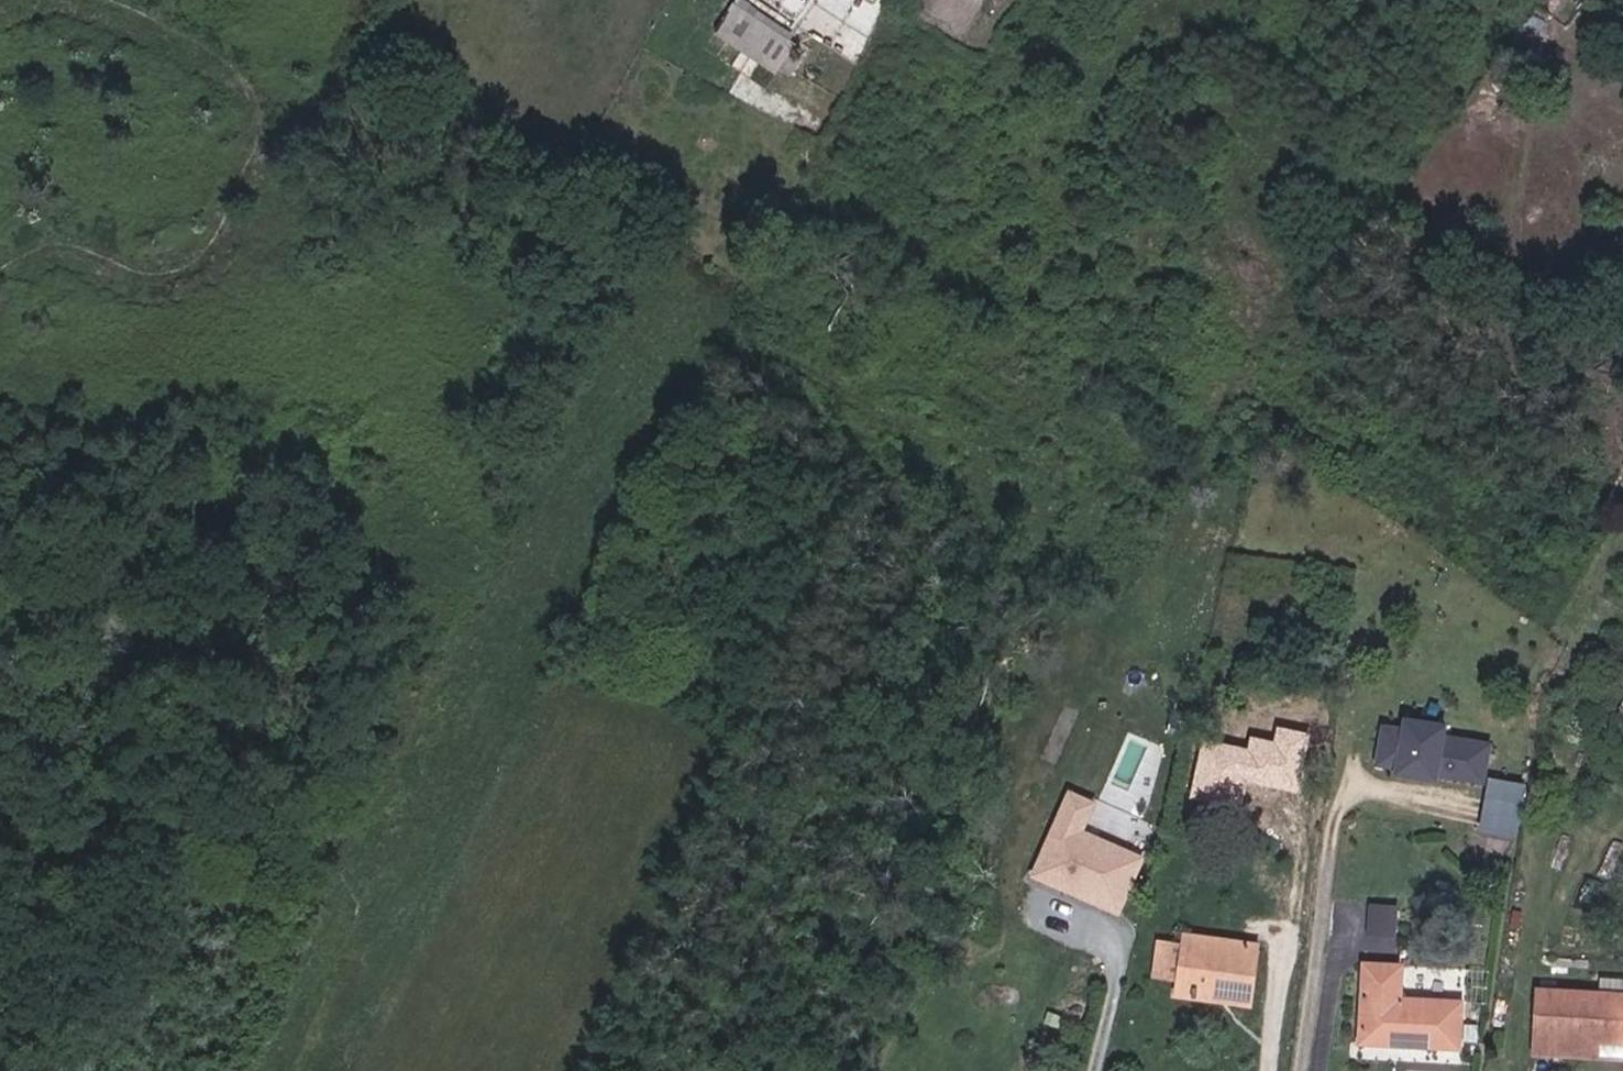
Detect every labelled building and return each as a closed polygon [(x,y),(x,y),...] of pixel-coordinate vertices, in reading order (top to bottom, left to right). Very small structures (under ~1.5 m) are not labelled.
[(970,8),(996,0),(967,0),(970,8)] [(778,71),(795,45),(732,5),(715,31),(778,71)] [(1458,765),(1463,732),(1449,730),(1444,760),(1422,757),(1416,798),(1477,808),(1483,769),(1458,765)] [(1241,796),(1252,744),(1211,736),(1199,788),(1241,796)] [(1553,765),(1556,753),(1550,752),(1547,764),(1553,765)] [(1486,777),(1482,832),(1522,835),(1525,779),(1486,777)] [(1124,913),(1148,851),(1089,828),(1101,798),(1068,785),(1032,877),(1124,913)] [(1370,932),(1399,934),(1401,903),(1372,901),(1370,932)] [(1521,929),(1523,912),(1513,910),(1510,928),(1521,929)] [(1249,1006),(1258,946),(1184,935),(1181,951),(1176,987),(1175,995),(1195,998),(1196,990),(1225,994),(1223,1002),(1249,1006)] [(1176,987),(1181,951),(1157,949),(1152,984),(1176,987)] [(1400,966),(1401,955),(1364,953),(1364,965),(1400,966)] [(1458,1048),(1460,1003),(1399,999),(1400,966),(1364,965),(1360,1043),(1458,1048)] [(1599,978),(1599,995),(1622,997),(1622,979),(1599,978)] [(982,1003),(987,993),(977,987),(971,997),(982,1003)] [(1223,1002),(1225,994),(1196,990),(1195,998),(1223,1002)] [(1599,995),(1537,992),(1534,1056),(1622,1061),(1622,997),(1599,995)]
